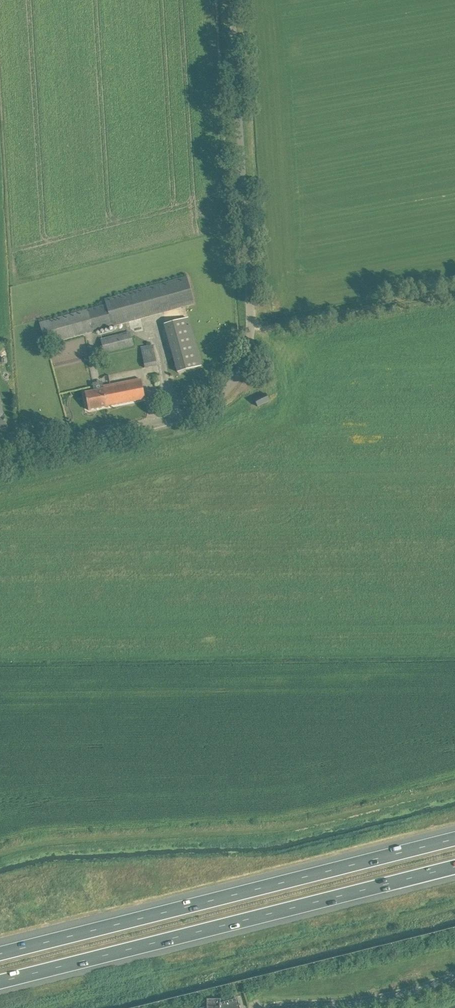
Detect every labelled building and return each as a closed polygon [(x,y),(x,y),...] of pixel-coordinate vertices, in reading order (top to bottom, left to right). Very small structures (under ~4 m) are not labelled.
[(46,344),(184,306),(194,303),(187,277),(105,299),(107,304),(40,323),(46,344)] [(188,317),(164,324),(177,372),(202,366),(188,317)] [(134,346),(130,331),(101,338),(104,354),(134,346)] [(143,347),(141,348),(142,356),(145,368),(150,367),(157,365),(153,345),(143,347)] [(145,399),(143,389),(141,379),(103,386),(104,388),(85,392),(89,410),(145,399)] [(258,406),(270,400),(266,393),(254,399),(258,406)] [(237,999),(220,1004),(220,1000),(207,1000),(207,1007),(205,1007),(240,1007),(237,999)]
